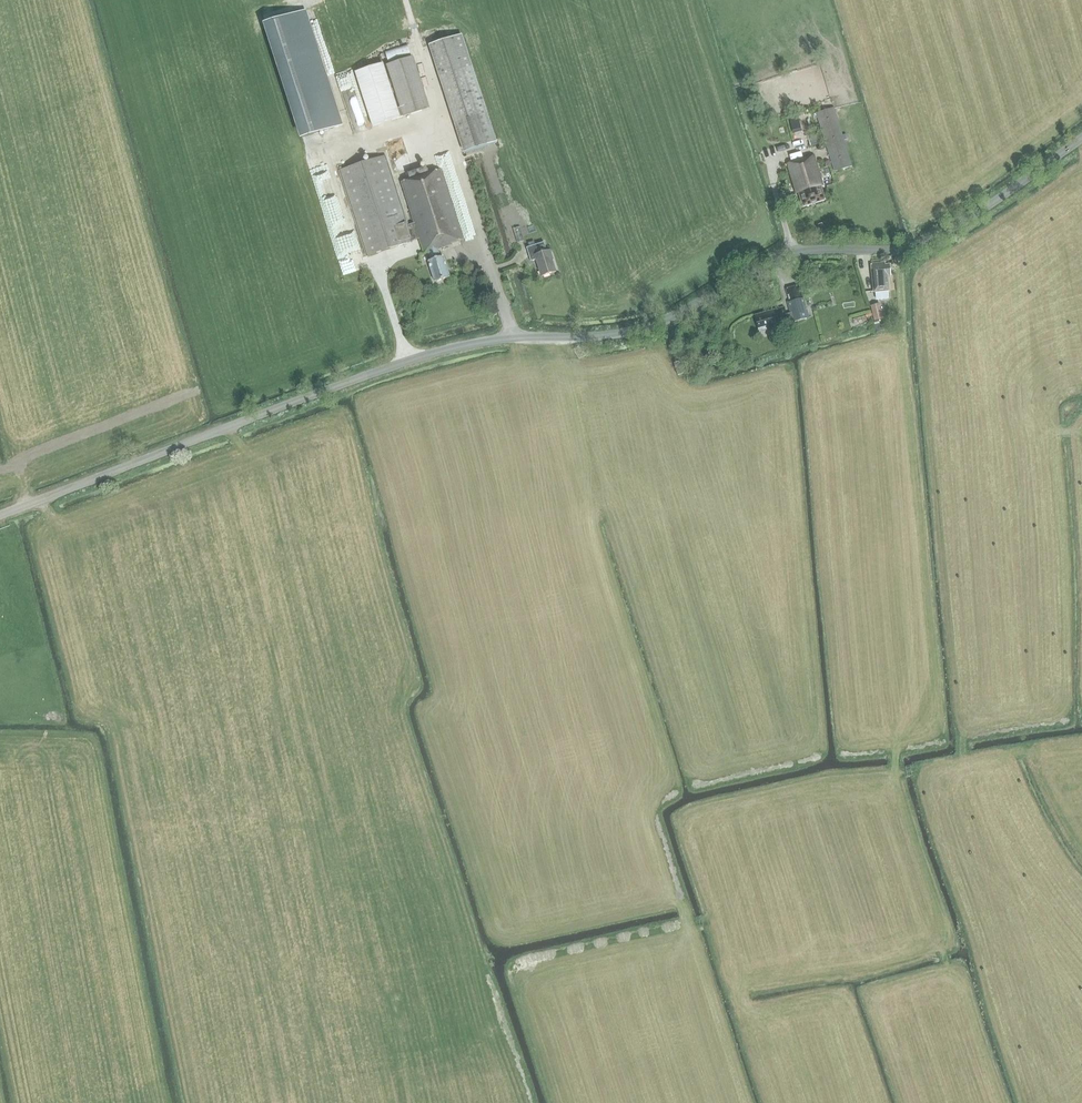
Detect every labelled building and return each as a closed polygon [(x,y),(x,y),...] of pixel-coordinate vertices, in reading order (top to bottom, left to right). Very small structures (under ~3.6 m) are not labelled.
[(343,125),(306,10),(262,24),(299,139),(343,125)] [(464,153),(496,143),(461,36),(430,46),(464,153)] [(410,56),(407,44),(384,52),(388,63),(410,56)] [(400,117),(403,117),(430,110),(415,57),(388,65),(400,108),(397,108),(384,63),(356,72),(372,127),(400,119),(400,117)] [(338,73),(341,86),(352,83),(349,70),(338,73)] [(852,166),(833,107),(816,113),(834,172),(852,166)] [(797,117),(789,119),(792,132),(800,130),(797,117)] [(822,143),(818,132),(807,136),(810,146),(822,143)] [(434,283),(449,278),(442,257),(440,258),(438,250),(452,245),(451,244),(463,240),(441,170),(401,182),(414,223),(408,225),(386,155),(338,170),(366,256),(419,239),(424,255),(428,254),(430,261),(427,262),(434,283)] [(802,207),(825,201),(821,187),(823,186),(814,157),(787,165),(796,194),(798,194),(802,207)] [(342,235),(336,236),(336,231),(333,232),(336,257),(352,255),(349,238),(343,239),(342,235)] [(553,261),(550,251),(546,252),(543,243),(526,248),(530,262),(535,261),(541,277),(556,273),(552,261),(553,261)] [(885,266),(885,263),(871,265),(873,293),(874,293),(875,297),(878,300),(886,299),(888,296),(888,291),(889,291),(887,276),(890,276),(889,265),(885,266)] [(482,281),(478,268),(465,273),(469,286),(482,281)] [(785,314),(784,312),(783,308),(755,316),(758,329),(770,326),(771,328),(787,324),(786,321),(791,319),(792,323),(808,318),(799,285),(785,289),(788,301),(786,302),(789,313),(785,314)] [(879,303),(870,305),(874,321),(883,319),(879,303)] [(683,374),(680,363),(674,364),(678,376),(683,374)]
